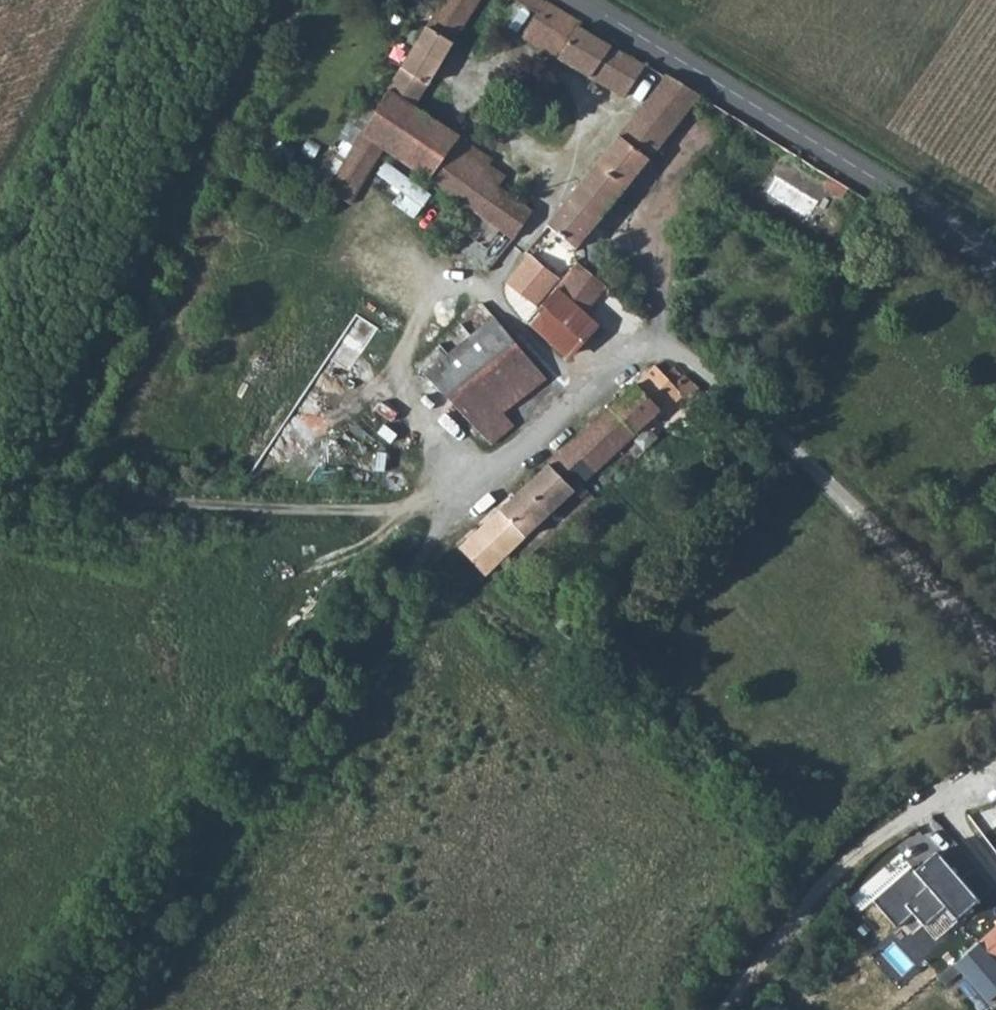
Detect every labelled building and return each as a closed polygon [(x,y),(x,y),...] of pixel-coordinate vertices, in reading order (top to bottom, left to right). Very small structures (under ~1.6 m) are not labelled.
[(409,104),(434,62),(473,0),(442,0),(387,90),(409,104)] [(527,20),(519,33),(557,55),(578,24),(579,22),(542,0),(496,0),(527,20)] [(557,55),(621,95),(642,63),(578,24),(557,55)] [(593,159),(622,181),(625,178),(696,90),(665,72),(593,159)] [(324,190),(348,203),(352,196),(379,153),(422,180),(436,189),(476,215),(501,176),(502,173),(489,164),(492,158),(409,104),(387,90),(324,190)] [(352,196),(393,224),(422,180),(379,153),(352,196)] [(564,195),(593,218),(597,214),(622,181),(593,159),(564,195)] [(476,215),(508,235),(528,205),(511,194),(514,187),(501,176),(476,215)] [(502,276),(531,300),(551,276),(550,269),(590,222),(593,218),(564,195),(520,248),(524,252),(502,276)] [(590,222),(605,235),(612,226),(597,214),(593,218),(590,222)] [(524,316),(551,341),(600,282),(571,258),(524,316)] [(551,341),(564,353),(614,294),(600,282),(551,341)] [(462,349),(523,422),(553,397),(490,323),(462,349)] [(286,393),(306,406),(339,353),(319,340),(286,393)] [(428,379),(490,451),(523,422),(462,349),(428,379)] [(522,496),(544,519),(665,395),(674,403),(688,390),(662,365),(652,373),(646,367),(522,496)] [(453,567),(477,589),(544,519),(522,496),(453,567)] [(912,868),(875,901),(897,928),(914,914),(925,927),(947,907),(957,920),(994,889),(955,844),(940,855),(938,852),(915,871),(912,868)] [(994,963),(995,962),(995,924),(975,942),(994,963)] [(985,1002),(995,992),(995,965),(994,963),(975,942),(963,952),(951,963),(985,1002)]
